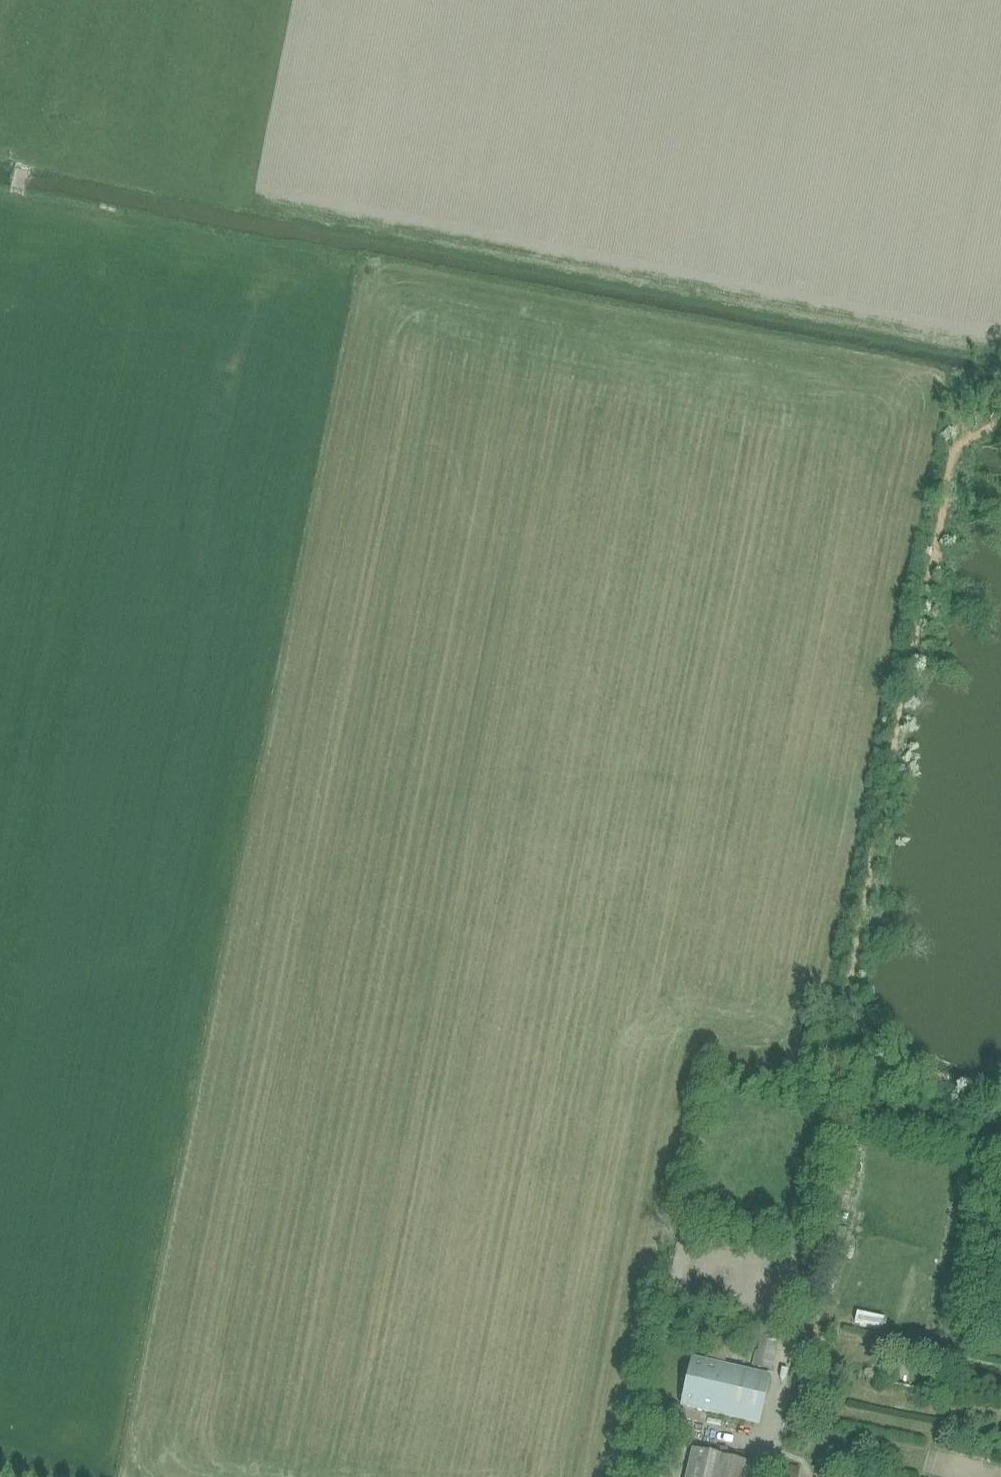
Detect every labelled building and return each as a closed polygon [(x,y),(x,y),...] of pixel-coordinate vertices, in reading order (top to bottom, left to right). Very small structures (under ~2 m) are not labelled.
[(846,1228),(835,1226),(832,1240),(842,1243),(846,1228)] [(885,1318),(857,1312),(854,1323),(882,1329),(885,1318)] [(712,1332),(704,1362),(689,1359),(679,1407),(758,1424),(768,1376),(724,1367),(727,1357),(749,1362),(754,1340),(731,1334),(731,1336),(712,1332)] [(779,1338),(761,1334),(754,1367),(771,1371),(779,1338)] [(916,1355),(905,1353),(902,1364),(913,1367),(916,1355)] [(685,1476),(746,1476),(749,1463),(691,1450),(685,1476)] [(788,1466),(786,1476),(799,1476),(800,1468),(788,1466)]
